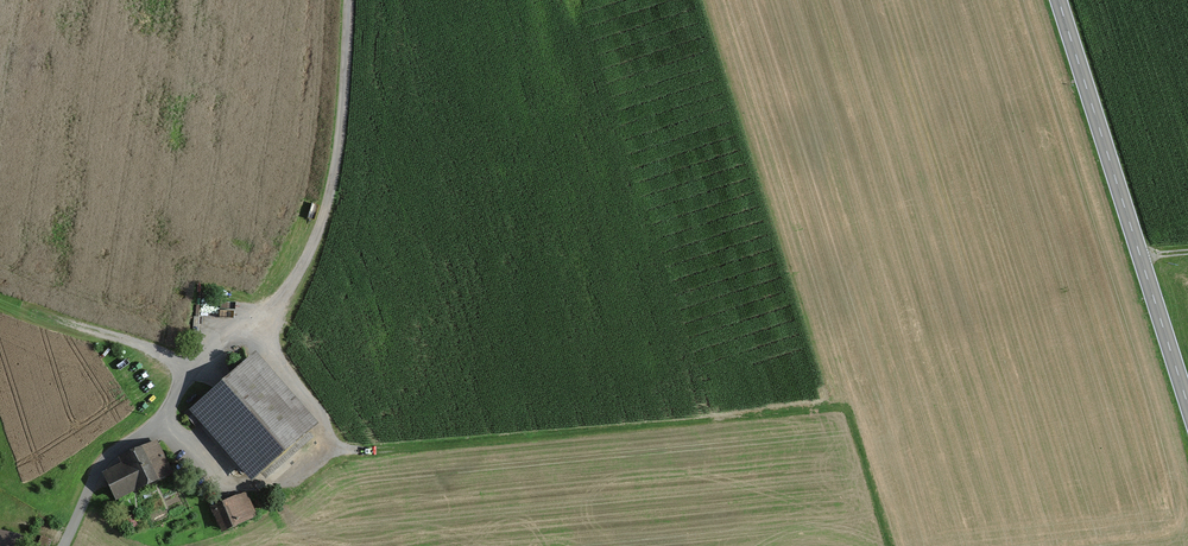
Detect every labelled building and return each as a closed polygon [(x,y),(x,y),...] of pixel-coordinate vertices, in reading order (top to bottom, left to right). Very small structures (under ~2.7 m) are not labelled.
[(268,345),(191,409),(249,479),(327,414),(268,345)] [(106,477),(117,499),(173,471),(156,438),(117,458),(123,468),(106,477)] [(248,488),(206,507),(218,534),(260,515),(248,488)] [(133,513),(123,518),(128,530),(139,525),(133,513)] [(0,530),(0,545),(22,545),(25,535),(0,530)]
